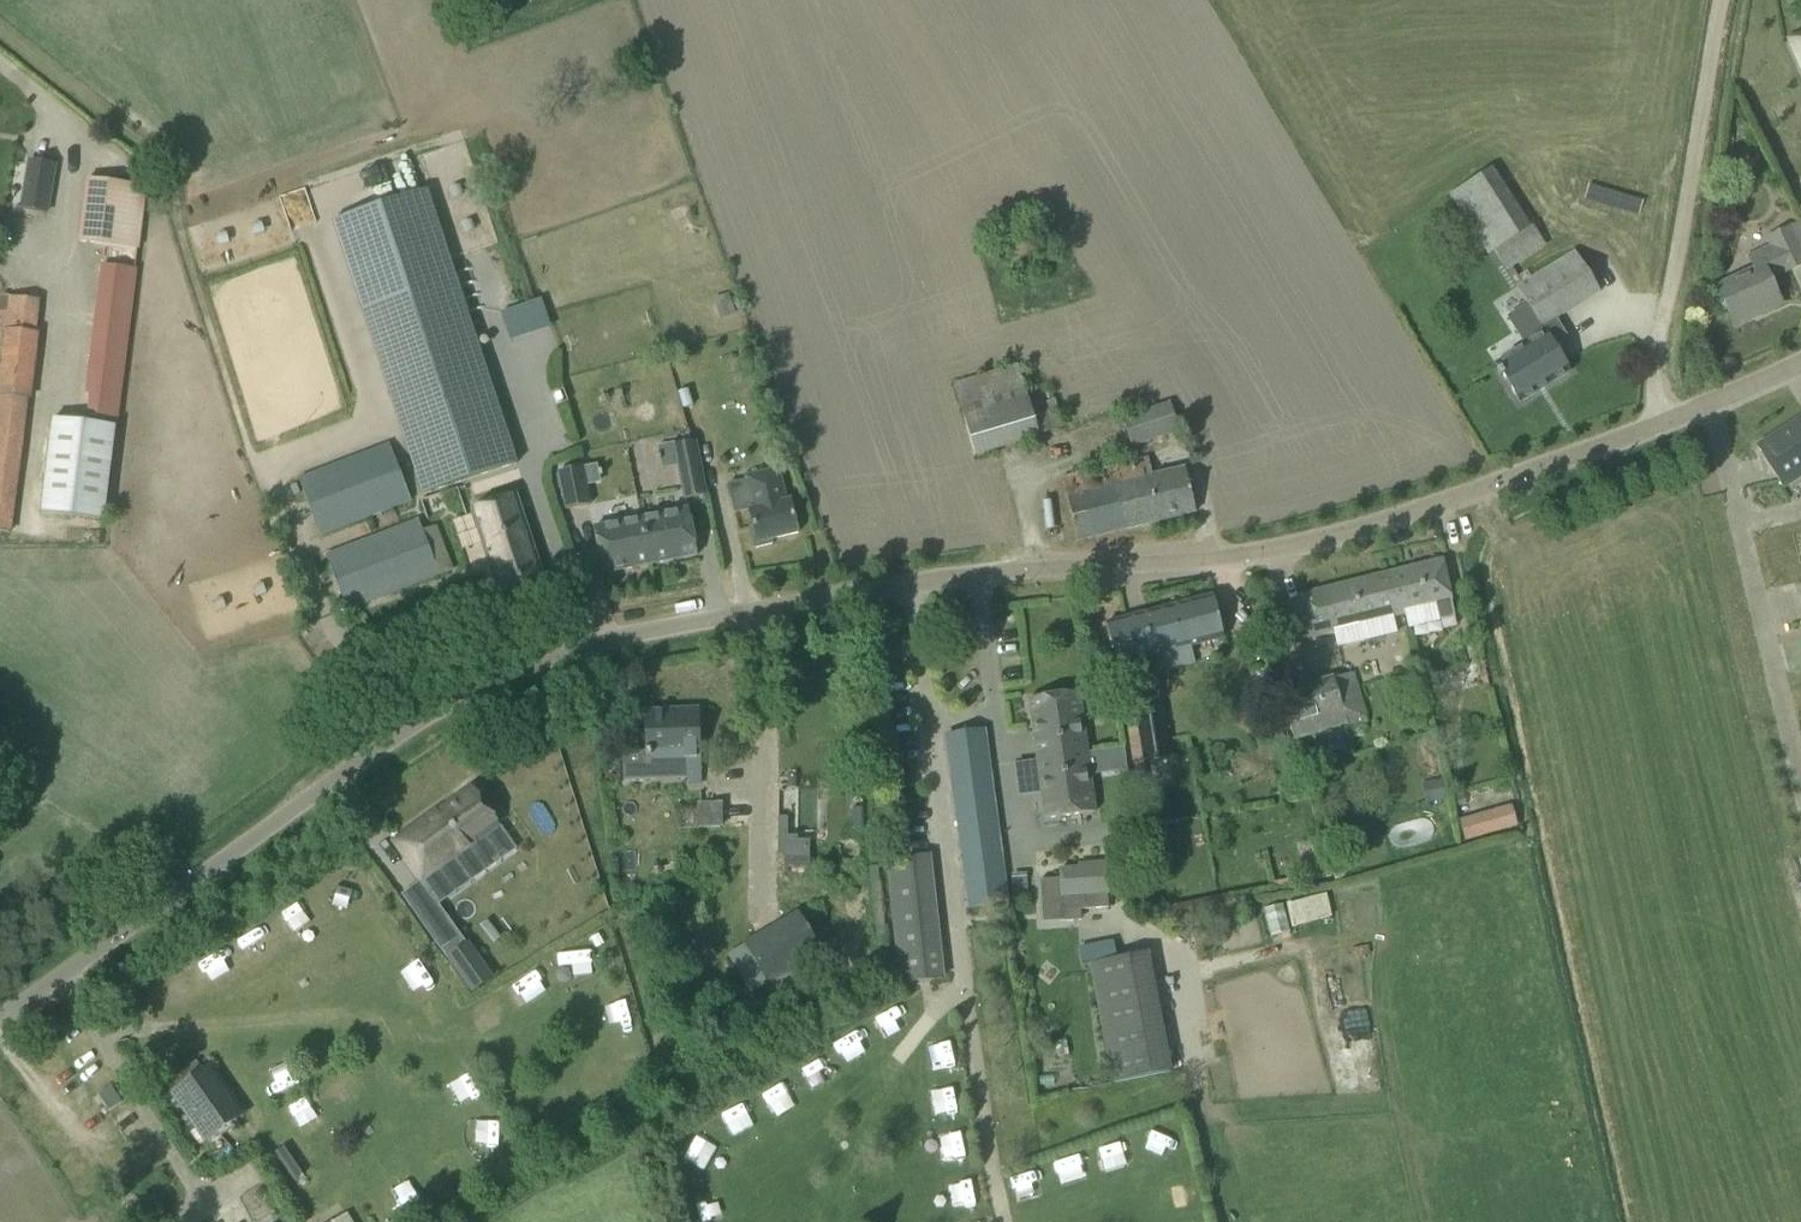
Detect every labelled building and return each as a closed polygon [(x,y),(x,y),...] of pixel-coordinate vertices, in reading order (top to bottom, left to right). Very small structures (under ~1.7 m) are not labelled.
[(55,165),(29,161),(21,209),(47,214),(55,165)] [(1493,168),(1439,201),(1465,243),(1475,237),(1495,269),(1502,264),(1507,272),(1546,247),(1533,227),(1531,228),(1493,168)] [(146,187),(86,179),(78,242),(138,249),(146,187)] [(517,464),(426,191),(333,222),(422,496),(517,464)] [(1800,265),(1800,252),(1790,230),(1767,241),(1775,257),(1751,268),(1753,272),(1717,289),(1733,322),(1758,309),(1760,314),(1781,304),(1768,278),(1783,271),(1785,273),(1800,265)] [(1556,318),(1600,292),(1574,251),(1516,287),(1541,327),(1556,318)] [(104,521),(136,269),(101,265),(85,392),(89,392),(85,423),(52,419),(40,513),(104,521)] [(30,402),(39,334),(36,334),(40,300),(0,295),(0,532),(11,534),(30,402)] [(1569,338),(1556,318),(1541,327),(1545,333),(1493,365),(1518,405),(1531,397),(1571,373),(1572,372),(1556,346),(1569,338)] [(1061,427),(1049,390),(1028,397),(1018,364),(954,383),(975,453),(1061,427)] [(1171,405),(1122,421),(1131,447),(1179,431),(1171,405)] [(1758,447),(1784,489),(1800,479),(1800,419),(1758,447)] [(696,441),(672,446),(683,500),(707,496),(696,441)] [(410,501),(388,443),(299,477),(321,536),(409,502),(410,501)] [(1195,513),(1185,469),(1152,476),(1148,459),(1062,478),(1077,541),(1195,513)] [(591,505),(582,465),(556,471),(565,510),(591,505)] [(798,534),(790,500),(787,501),(779,467),(743,476),(752,509),(748,510),(753,527),(749,528),(754,549),(773,545),(772,540),(798,534)] [(546,586),(516,495),(470,510),(500,601),(546,586)] [(640,518),(649,565),(696,555),(687,509),(640,518)] [(439,575),(417,518),(325,554),(348,611),(439,575)] [(649,565),(640,518),(593,528),(602,574),(649,565)] [(1452,603),(1448,582),(1443,560),(1385,574),(1396,618),(1405,616),(1408,629),(1454,619),(1451,603),(1452,603)] [(1381,637),(1377,622),(1396,618),(1385,574),(1299,596),(1309,636),(1329,631),(1334,630),(1338,647),(1381,637)] [(1106,624),(1116,666),(1162,654),(1166,671),(1195,663),(1190,647),(1224,638),(1213,597),(1106,624)] [(1334,676),(1279,694),(1294,741),(1351,724),(1353,728),(1368,723),(1367,718),(1368,718),(1354,673),(1334,679),(1334,676)] [(1028,699),(1036,759),(1087,752),(1079,693),(1028,699)] [(1161,708),(1123,714),(1132,765),(1170,759),(1161,708)] [(646,712),(647,767),(698,766),(697,711),(646,712)] [(969,908),(1007,903),(984,732),(945,737),(969,908)] [(1087,752),(1036,759),(1044,818),(1094,811),(1087,752)] [(472,787),(394,843),(421,881),(422,880),(430,892),(461,869),(453,858),(499,826),(472,787)] [(721,825),(721,801),(695,801),(696,826),(721,825)] [(1514,825),(1509,808),(1461,822),(1466,839),(1514,825)] [(886,861),(900,983),(921,981),(918,954),(934,952),(933,952),(930,929),(934,929),(926,856),(886,861)] [(1060,871),(1061,879),(1040,881),(1043,923),(1081,920),(1080,910),(1107,908),(1104,864),(1084,865),(1085,869),(1060,871)] [(1029,898),(1027,873),(1011,874),(1013,899),(1029,898)] [(330,904),(354,905),(355,881),(331,880),(330,904)] [(1289,924),(1331,920),(1328,894),(1286,899),(1289,924)] [(293,939),(314,931),(305,910),(284,919),(293,939)] [(800,921),(749,951),(769,984),(820,954),(800,921)] [(1113,941),(1097,944),(1101,962),(1117,959),(1113,941)] [(465,944),(447,957),(472,992),(490,980),(490,979),(465,944)] [(1170,1072),(1147,953),(1117,959),(1101,962),(1090,964),(1113,1083),(1170,1072)] [(222,996),(245,983),(233,963),(210,976),(222,996)] [(521,1001),(543,990),(534,972),(512,982),(521,1001)] [(1372,1015),(1326,1021),(1335,1089),(1381,1083),(1372,1015)] [(171,1093),(204,1142),(236,1120),(202,1071),(171,1093)] [(95,1092),(106,1112),(121,1104),(109,1084),(95,1092)] [(945,1159),(966,1156),(963,1134),(941,1138),(945,1159)] [(686,1155),(706,1163),(712,1147),(692,1139),(686,1155)] [(379,1204),(407,1203),(406,1177),(378,1178),(379,1204)] [(1192,1183),(1168,1187),(1173,1210),(1196,1206),(1192,1183)] [(722,1220),(717,1198),(694,1203),(699,1221),(714,1221),(722,1220)]
